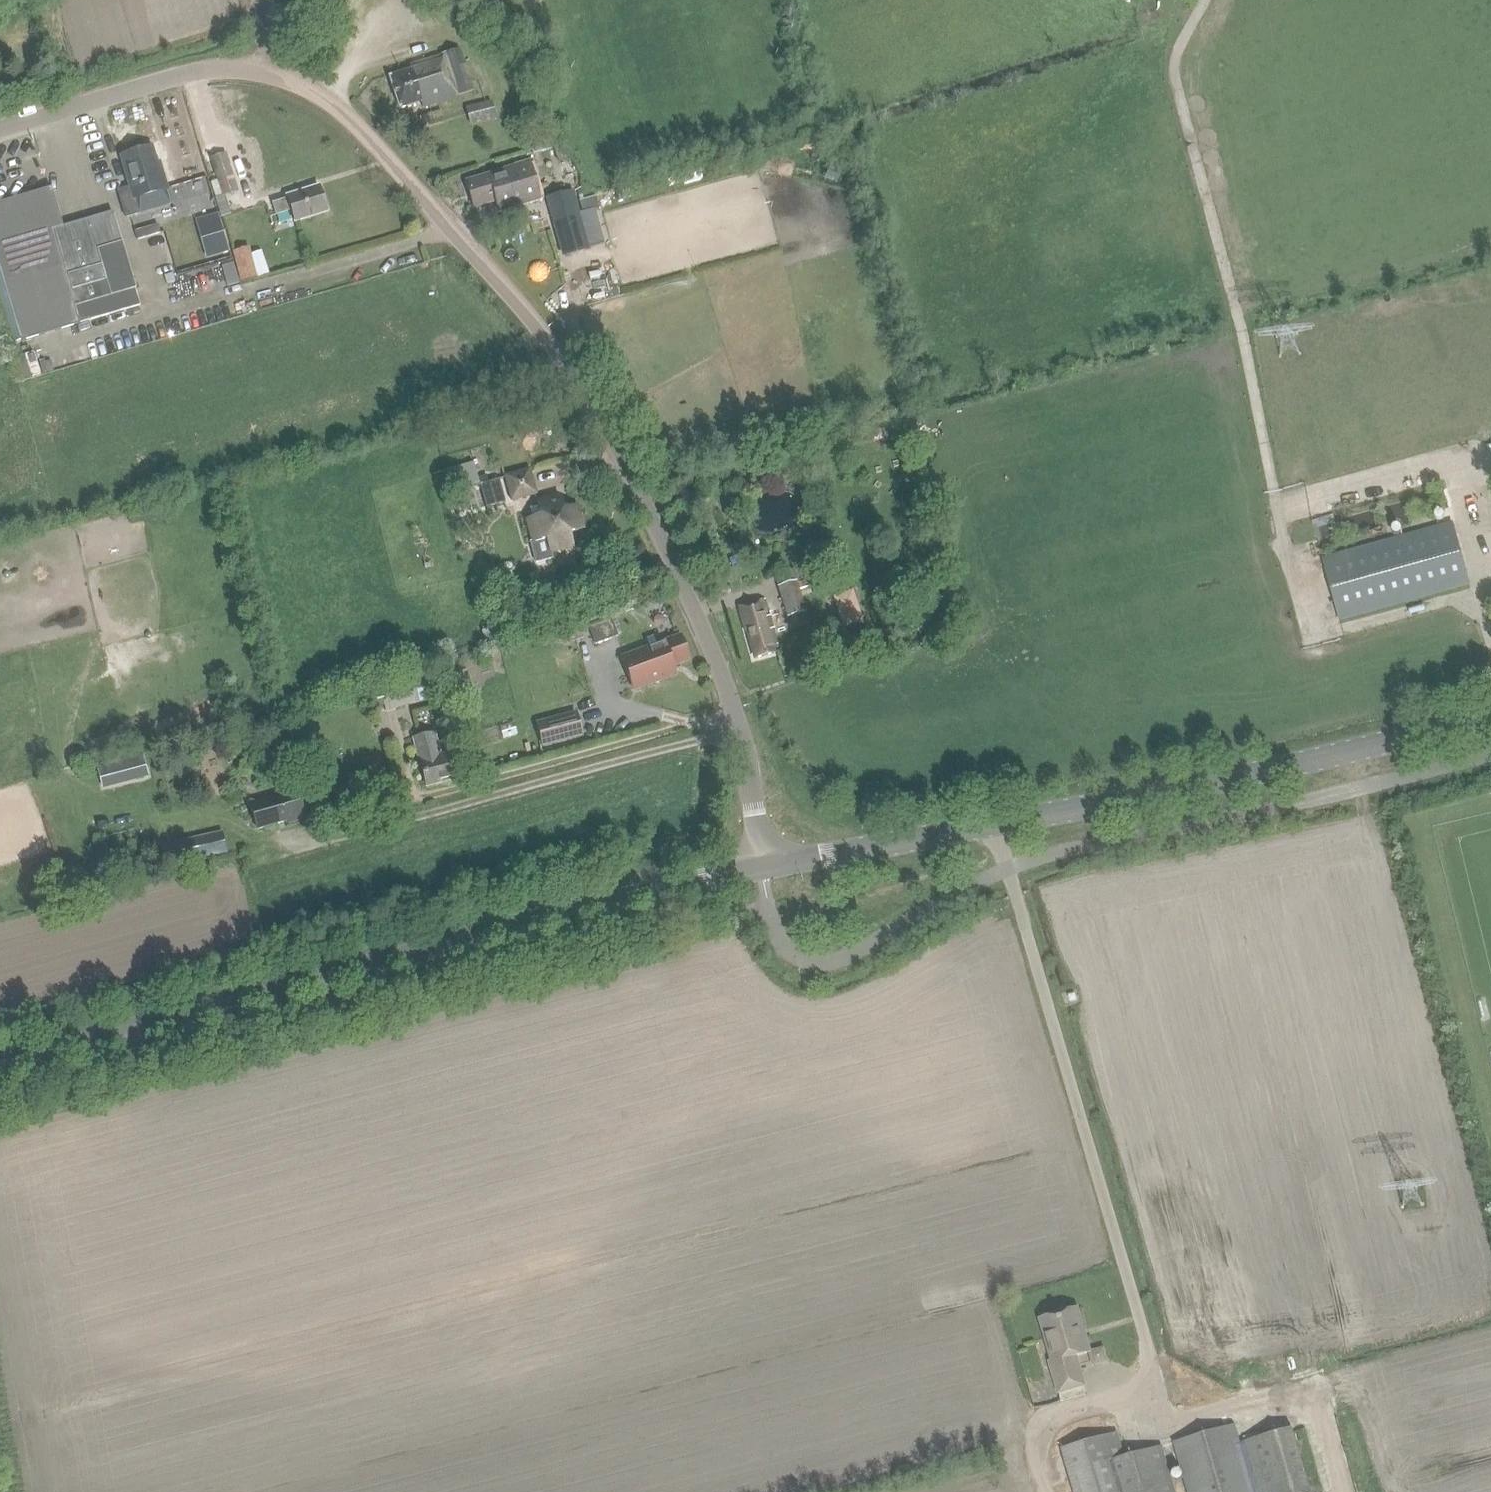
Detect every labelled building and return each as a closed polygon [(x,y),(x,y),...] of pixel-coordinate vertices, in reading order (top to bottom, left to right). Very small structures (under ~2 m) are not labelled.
[(390,75),(400,108),(421,101),(423,106),(456,95),(473,89),(461,49),(443,54),(410,64),(411,69),(390,75)] [(495,119),(491,101),(465,108),(469,125),(495,119)] [(557,163),(571,159),(566,140),(552,143),(557,163)] [(126,218),(140,214),(135,199),(167,190),(162,172),(159,173),(152,147),(121,156),(130,188),(118,192),(126,218)] [(238,191),(227,152),(211,157),(222,195),(238,191)] [(514,168),(505,171),(504,169),(465,181),(474,209),(496,202),(499,212),(540,200),(529,161),(513,166),(514,168)] [(287,194),(288,198),(274,202),(278,213),(292,208),(296,221),(327,211),(318,185),(287,194)] [(113,212),(61,227),(50,189),(0,204),(0,270),(21,341),(80,324),(80,323),(140,306),(135,289),(136,289),(113,212)] [(561,257),(589,249),(573,191),(545,198),(561,257)] [(241,228),(232,197),(218,201),(227,232),(241,228)] [(212,249),(227,244),(220,221),(205,225),(212,249)] [(145,229),(135,232),(137,240),(147,237),(145,229)] [(289,251),(280,254),(283,263),(291,261),(289,251)] [(549,302),(545,305),(552,313),(556,310),(549,302)] [(52,361),(39,364),(41,374),(54,371),(52,361)] [(478,461),(447,468),(452,489),(483,482),(478,461)] [(534,495),(529,474),(509,479),(514,500),(534,495)] [(485,508),(488,507),(488,509),(507,504),(501,480),(479,486),(485,508)] [(564,511),(561,500),(537,506),(540,517),(530,520),(536,543),(547,540),(550,551),(574,545),(571,534),(583,531),(577,507),(564,511)] [(1320,538),(1339,534),(1334,514),(1316,519),(1320,538)] [(1341,620),(1469,585),(1452,524),(1325,559),(1341,620)] [(787,616),(806,610),(796,580),(778,586),(787,616)] [(855,587),(834,594),(846,627),(867,619),(855,587)] [(745,631),(747,630),(755,658),(775,652),(772,644),(777,643),(765,599),(738,606),(745,631)] [(595,645),(618,636),(610,618),(588,626),(595,645)] [(680,637),(624,657),(628,669),(629,673),(630,673),(635,688),(640,687),(675,675),(672,666),(688,660),(680,637)] [(436,698),(429,672),(365,689),(371,710),(383,707),(385,711),(436,698)] [(582,736),(575,713),(537,723),(543,746),(582,736)] [(440,751),(434,728),(413,734),(426,783),(462,774),(455,748),(440,751)] [(97,768),(100,781),(147,769),(143,755),(97,768)] [(279,795),(250,803),(258,829),(286,820),(287,823),(305,818),(296,787),(278,793),(279,795)] [(227,852),(222,831),(160,845),(165,866),(227,852)] [(1042,1320),(1054,1362),(1051,1363),(1060,1392),(1084,1385),(1076,1356),(1090,1352),(1078,1309),(1042,1320)] [(1293,1427),(1241,1442),(1236,1425),(1174,1443),(1188,1491),(1312,1491),(1293,1427)] [(1163,1446),(1125,1456),(1118,1433),(1063,1449),(1075,1491),(1176,1491),(1163,1446)]
